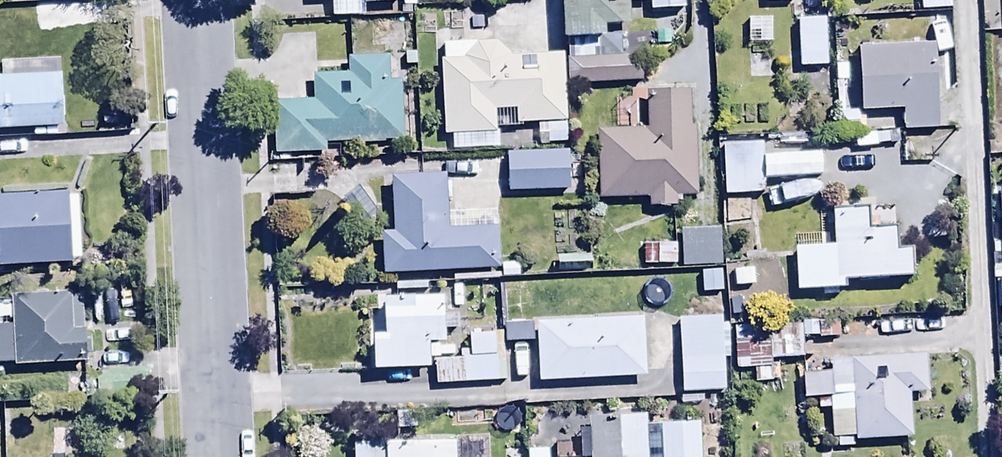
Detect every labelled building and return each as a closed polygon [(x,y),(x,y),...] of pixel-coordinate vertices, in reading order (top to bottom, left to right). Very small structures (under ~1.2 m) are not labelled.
[(332,19),(365,18),(364,7),(399,6),(399,0),(331,0),(332,19)] [(623,28),(630,28),(629,5),(629,0),(562,0),(563,41),(566,41),(606,40),(606,28),(623,28)] [(629,5),(649,4),(649,12),(685,12),(685,0),(629,0),(629,5)] [(921,12),(950,12),(950,0),(921,0),(921,12)] [(827,21),(799,21),(799,18),(787,18),(787,56),(799,56),(799,70),(828,70),(827,21)] [(772,20),(749,19),(748,43),(771,44),(772,20)] [(0,29),(0,65),(34,64),(34,28),(0,29)] [(606,40),(566,41),(567,88),(639,87),(639,58),(624,58),(623,28),(606,28),(606,40)] [(937,132),(934,45),(859,48),(861,114),(903,113),(904,134),(937,132)] [(771,56),(748,57),(749,81),(771,81),(771,56)] [(326,154),(326,145),(404,142),(402,81),(386,82),(386,59),(348,60),(348,76),(314,77),(315,102),(272,103),(274,156),(326,154)] [(695,197),(697,131),(688,130),(689,91),(647,90),(646,132),(600,131),(598,201),(649,202),(648,209),(680,210),(680,197),(695,197)] [(571,172),(569,130),(506,132),(508,174),(571,172)] [(763,144),(725,145),(725,197),(764,196),(763,144)] [(445,178),(393,180),(394,234),(381,234),(382,276),(497,274),(496,215),(446,216),(445,178)] [(78,264),(77,199),(0,200),(0,266),(78,264)] [(837,292),(837,282),(912,281),(911,253),(896,253),(895,232),(866,232),(866,211),(832,212),(833,253),(805,253),(806,293),(837,292)] [(720,232),(682,233),(683,270),(721,268),(720,232)] [(677,246),(657,245),(657,268),(676,268),(677,246)] [(15,368),(88,362),(86,332),(81,333),(78,293),(12,298),(14,327),(0,328),(0,366),(15,365),(15,368)] [(461,295),(396,295),(396,300),(385,299),(385,336),(374,336),(374,371),(428,371),(428,345),(444,345),(444,310),(461,310),(461,295)] [(537,364),(645,359),(642,297),(534,302),(537,364)] [(725,300),(678,300),(679,375),(725,375),(725,300)] [(736,327),(737,371),(791,370),(789,325),(736,327)] [(499,384),(496,335),(469,337),(470,362),(435,364),(436,387),(499,384)] [(815,400),(818,400),(818,411),(830,411),(830,439),(837,439),(837,450),(853,450),(853,442),(912,441),(911,396),(925,396),(924,358),(831,359),(832,375),(815,375),(815,400)] [(592,415),(593,456),(700,456),(700,425),(643,426),(643,415),(592,415)] [(480,445),(354,445),(354,456),(480,456),(480,445)]
